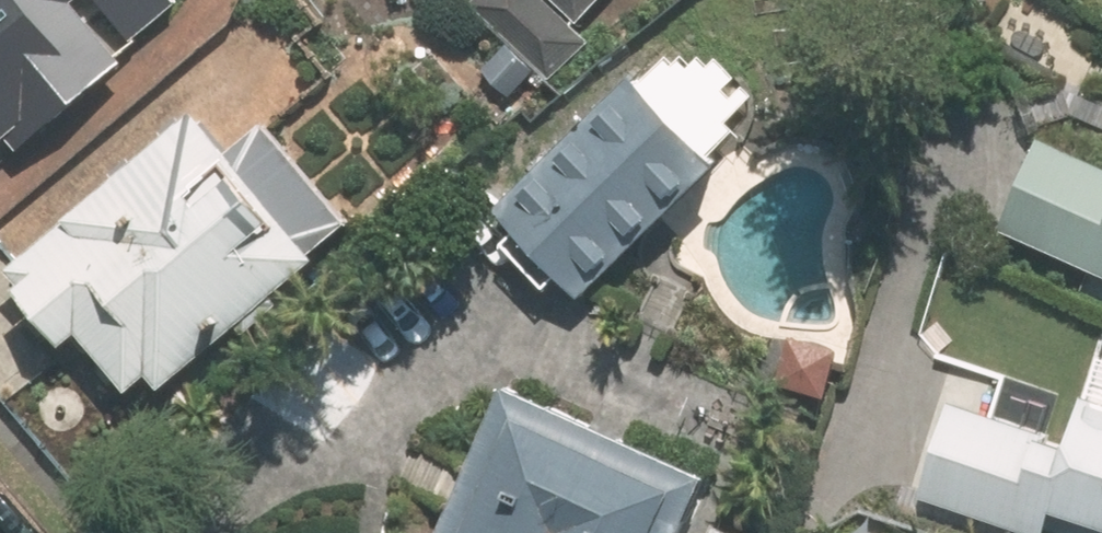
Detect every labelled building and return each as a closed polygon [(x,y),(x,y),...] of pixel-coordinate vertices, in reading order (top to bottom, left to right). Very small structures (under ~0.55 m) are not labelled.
[(9,150),(134,44),(128,37),(170,2),(168,0),(0,0),(0,139),(9,150)] [(543,0),(474,0),(554,82),(591,40),(543,0)] [(572,19),(590,0),(551,0),(572,19)] [(638,71),(498,210),(584,297),(720,162),(705,146),(739,113),(677,51),(647,80),(638,71)] [(0,270),(0,273),(10,284),(3,291),(53,350),(69,335),(120,395),(140,376),(154,392),(310,259),(302,251),(340,219),(259,124),(222,155),(185,112),(0,270)] [(992,229),(1101,277),(1101,169),(1031,138),(992,229)] [(913,497),(1023,532),(1038,532),(1040,528),(1055,532),(1101,532),(1101,371),(1090,367),(1080,396),(1075,394),(1067,420),(1028,406),(1021,427),(943,403),(913,497)] [(431,532),(675,532),(701,473),(495,384),(431,532)]
